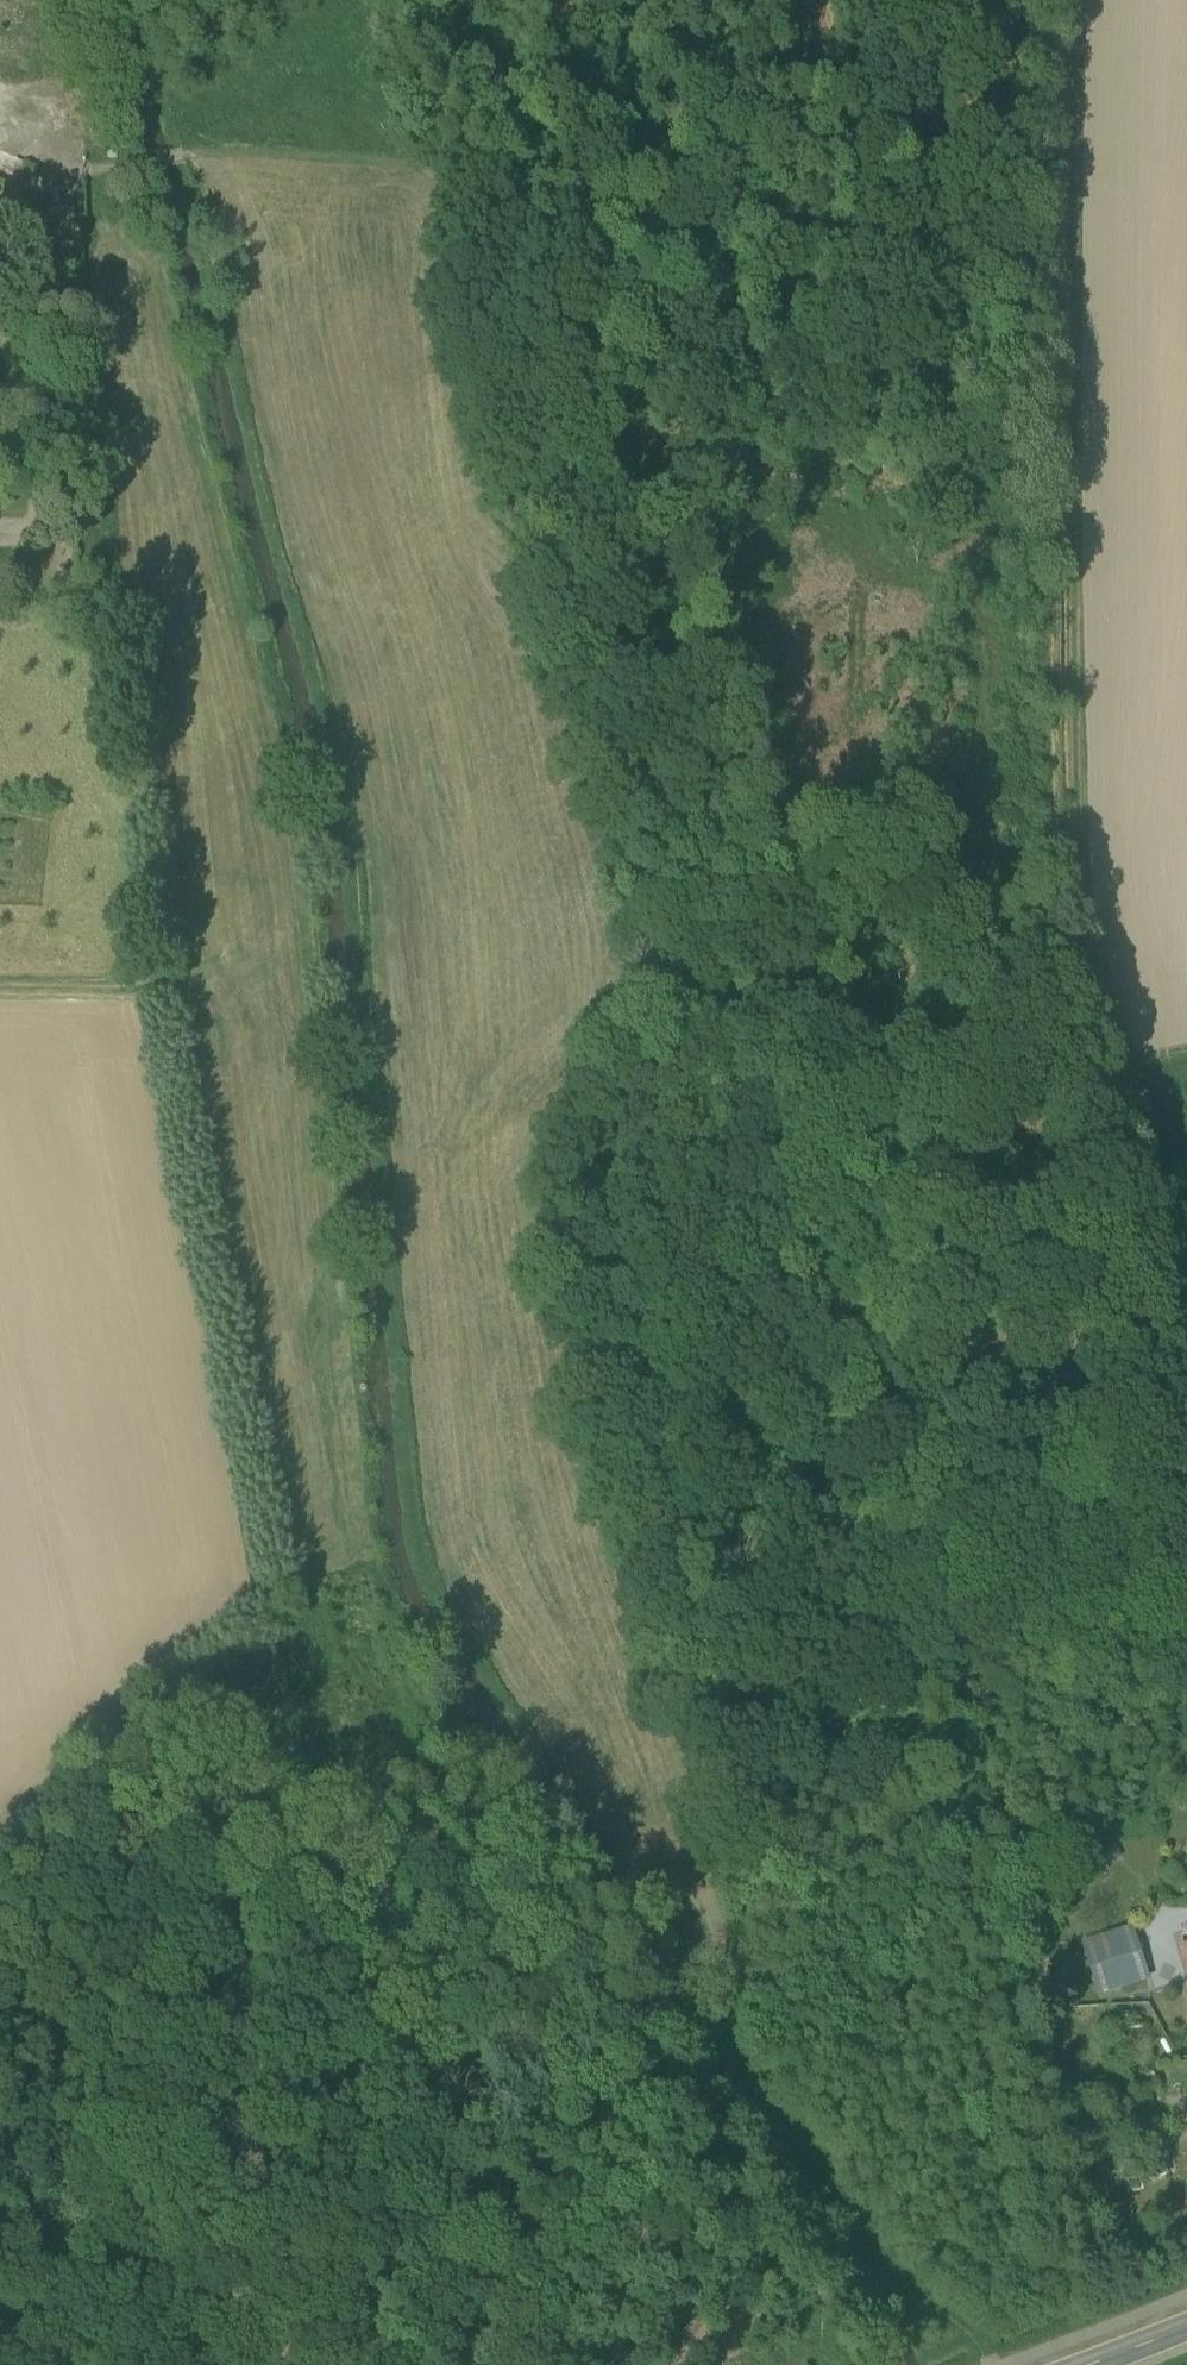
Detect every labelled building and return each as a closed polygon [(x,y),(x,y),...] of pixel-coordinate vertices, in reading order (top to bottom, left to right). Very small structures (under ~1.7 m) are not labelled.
[(1132,1932),(1085,1948),(1099,1987),(1121,1980),(1124,1987),(1146,1979),(1132,1932)] [(1122,2098),(1125,2110),(1150,2105),(1147,2092),(1122,2098)]
